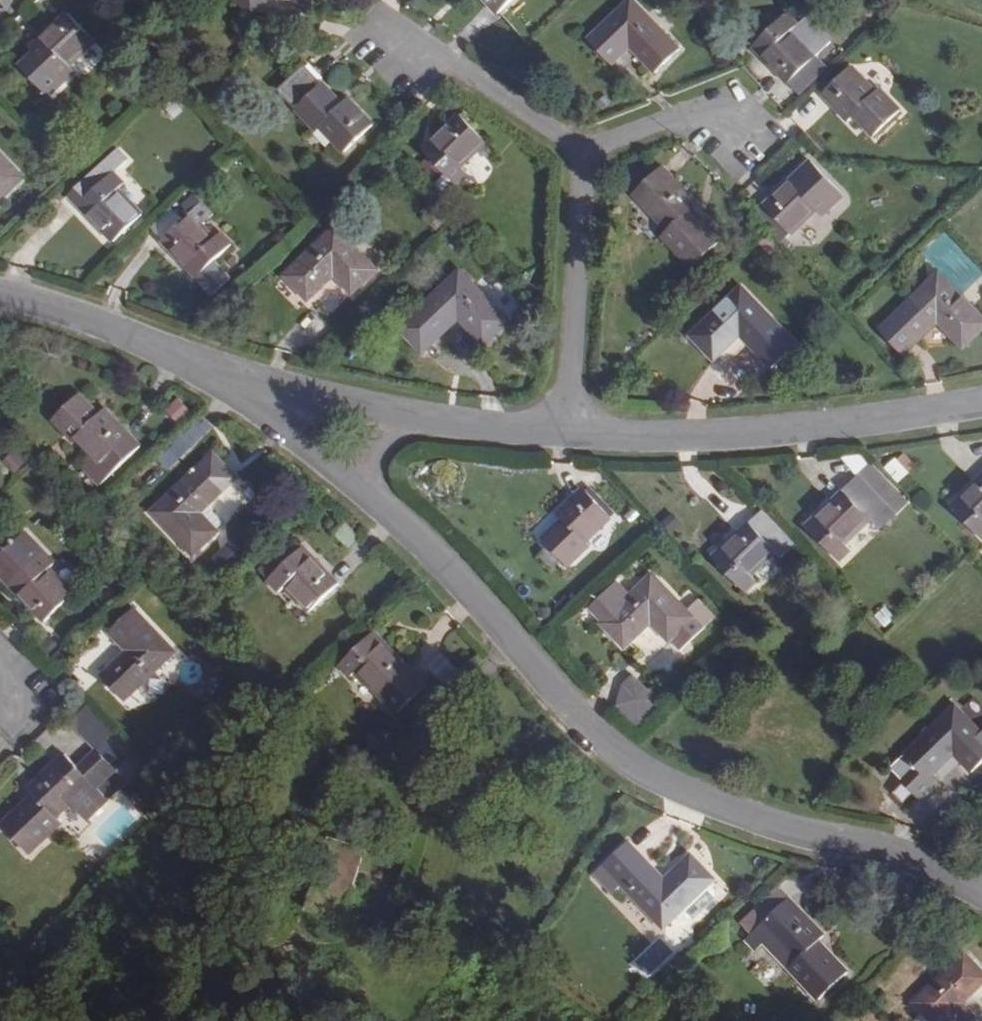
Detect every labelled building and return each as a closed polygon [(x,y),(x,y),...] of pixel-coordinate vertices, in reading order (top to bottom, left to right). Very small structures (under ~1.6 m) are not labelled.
[(250,14),(267,0),(236,0),(250,14)] [(513,0),(483,0),(497,15),(513,0)] [(653,74),(679,50),(631,0),(589,40),(613,65),(630,49),(653,74)] [(48,96),(74,73),(68,67),(92,43),(66,15),(41,38),(48,44),(37,55),(22,68),(48,96)] [(789,85),(817,59),(793,34),(799,28),(787,16),(759,42),(771,55),(766,60),(789,85)] [(48,44),(41,38),(30,48),(37,55),(48,44)] [(800,97),(828,72),(817,59),(789,85),(800,97)] [(371,127),(347,102),(340,107),(303,67),(278,90),(316,131),(320,128),(344,153),(371,127)] [(850,70),(824,95),(848,121),(854,116),(874,137),(899,112),(879,91),(875,95),(850,70)] [(183,113),(171,101),(163,108),(174,120),(183,113)] [(459,168),(484,145),(457,118),(432,140),(438,147),(427,158),(454,185),(465,175),(459,168)] [(68,196),(111,242),(139,216),(116,192),(123,186),(113,174),(127,162),(117,152),(68,196)] [(22,178),(0,155),(0,199),(22,178)] [(842,196),(818,169),(796,190),(790,184),(766,207),(767,208),(792,234),(817,212),(821,216),(842,196)] [(660,170),(632,195),(666,231),(662,236),(692,268),(719,242),(688,210),(694,205),(660,170)] [(767,208),(756,219),(779,243),(790,232),(767,208)] [(161,243),(184,266),(190,261),(216,289),(239,268),(224,253),(231,247),(218,234),(212,241),(190,217),(161,243)] [(351,296),(377,271),(335,228),(284,278),(307,302),(333,278),(351,296)] [(509,322),(460,272),(398,330),(422,354),(458,321),(484,346),(509,322)] [(981,330),(981,318),(938,275),(882,329),(905,355),(938,324),(963,350),(981,330)] [(771,370),(797,345),(742,287),(689,337),(713,362),(740,337),(771,370)] [(72,364),(64,371),(85,393),(81,397),(91,408),(95,403),(99,399),(89,389),(93,385),(72,364)] [(94,456),(82,466),(99,483),(139,446),(95,403),(91,408),(81,397),(85,393),(64,371),(36,399),(57,421),(55,422),(72,441),(76,438),(94,456)] [(193,414),(181,403),(167,417),(178,427),(193,414)] [(849,539),(873,515),(882,525),(910,498),(875,461),(823,511),(811,522),(817,527),(843,556),(855,545),(849,539)] [(226,489),(203,465),(152,512),(193,556),(218,532),(200,513),(226,489)] [(963,496),(969,502),(958,514),(981,537),(981,478),(963,496)] [(610,517),(584,490),(557,516),(563,521),(543,542),(566,567),(589,546),(585,542),(610,517)] [(952,507),(958,514),(969,502),(963,496),(952,507)] [(780,558),(798,540),(765,508),(724,548),(730,554),(718,565),(745,592),(757,581),(751,575),(774,552),(780,558)] [(250,556),(234,539),(208,563),(225,580),(250,556)] [(16,593),(40,616),(67,591),(43,566),(47,563),(28,542),(3,565),(23,587),(16,593)] [(269,581),(280,593),(287,588),(310,612),(338,586),(315,562),(309,567),(287,544),(264,566),(275,575),(269,581)] [(23,587),(3,565),(0,567),(0,574),(16,593),(23,587)] [(686,611),(652,575),(628,597),(615,582),(589,607),(603,622),(600,624),(625,650),(650,625),(678,652),(715,616),(699,599),(686,611)] [(100,678),(124,702),(174,653),(135,612),(110,635),(126,653),(100,678)] [(341,666),(352,679),(358,674),(395,713),(423,687),(386,647),(380,653),(369,641),(341,666)] [(812,658),(804,650),(795,658),(803,666),(812,658)] [(608,701),(635,726),(659,702),(631,676),(608,701)] [(956,705),(904,754),(889,769),(921,804),(942,785),(932,775),(955,753),(974,770),(981,762),(981,730),(956,705)] [(67,718),(88,751),(106,740),(86,706),(67,718)] [(286,750),(278,741),(268,750),(276,758),(286,750)] [(28,853),(60,824),(55,817),(69,804),(88,824),(110,802),(98,790),(116,772),(98,753),(79,770),(66,756),(30,791),(34,796),(3,826),(28,853)] [(343,920),(365,851),(332,840),(309,909),(343,920)] [(636,901),(663,930),(686,909),(709,887),(715,881),(691,857),(665,880),(627,842),(594,875),(628,908),(636,901)] [(696,918),(719,897),(709,887),(686,909),(696,918)] [(431,923),(437,901),(405,891),(398,912),(431,923)] [(777,891),(741,925),(752,936),(761,927),(793,961),(787,968),(819,1000),(847,975),(815,943),(821,937),(777,891)] [(755,952),(764,944),(787,968),(793,961),(761,927),(752,936),(745,942),(755,952)] [(636,958),(646,972),(670,956),(660,941),(636,958)] [(965,955),(914,1004),(930,1020),(979,1020),(962,1004),(981,985),(981,972),(965,955)]
